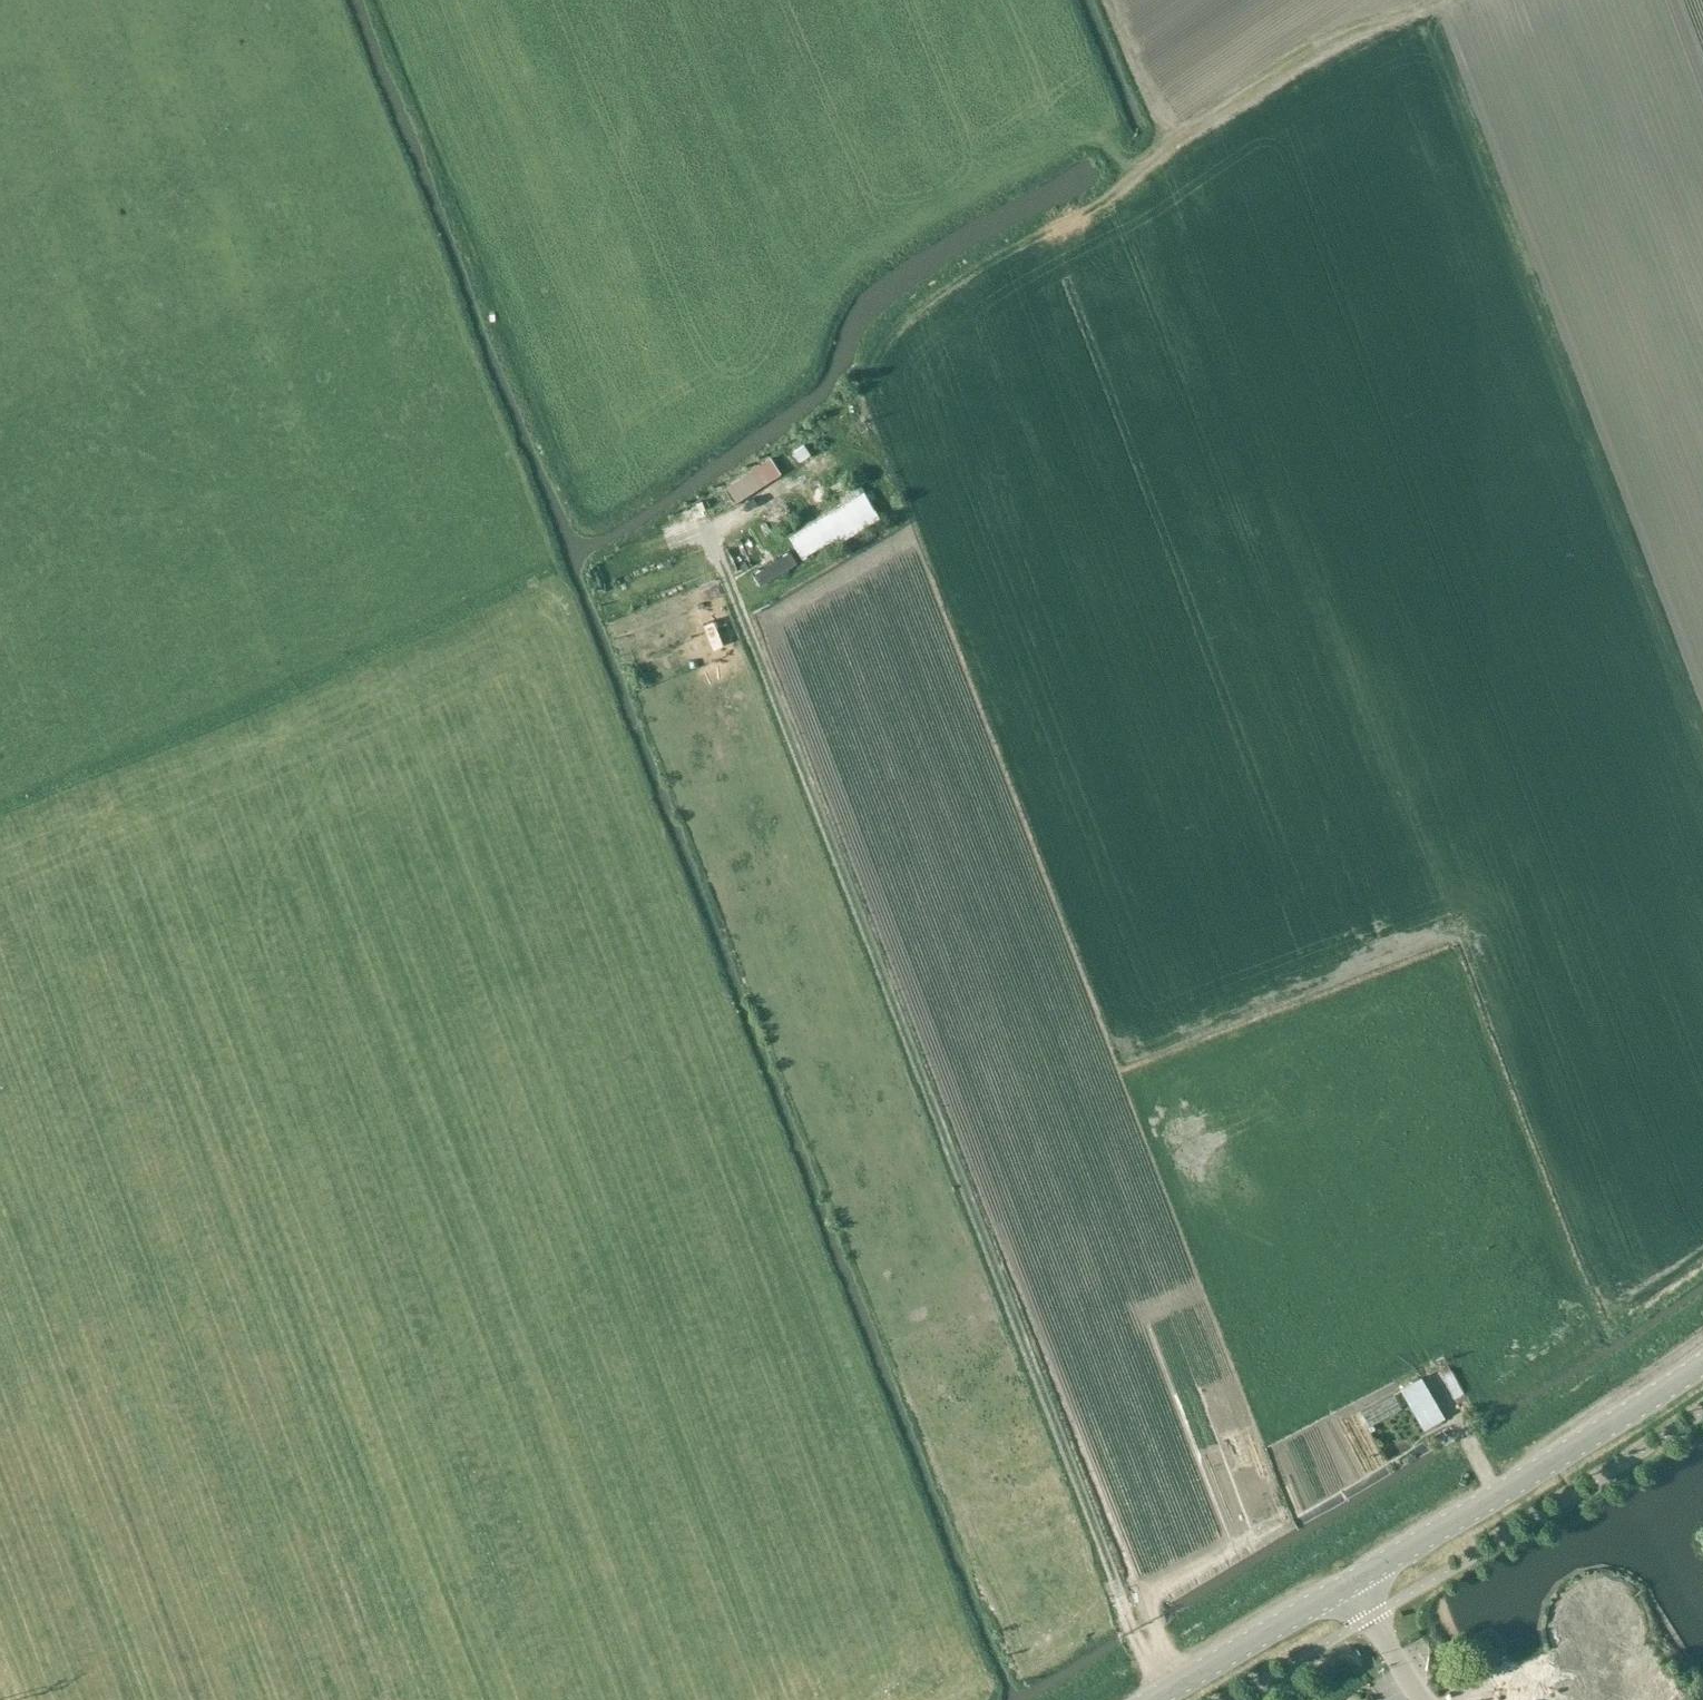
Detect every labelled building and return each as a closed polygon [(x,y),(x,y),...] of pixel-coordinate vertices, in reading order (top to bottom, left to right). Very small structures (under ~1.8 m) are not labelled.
[(731,475),(741,490),(794,456),(784,440),(731,475)] [(866,480),(791,522),(805,548),(881,506),(866,480)] [(1454,1352),(1444,1355),(1451,1379),(1460,1376),(1454,1352)] [(1445,1418),(1423,1377),(1402,1388),(1424,1429),(1445,1418)] [(1639,1645),(1642,1629),(1639,1614),(1631,1601),(1618,1592),(1602,1588),(1587,1591),(1573,1600),(1565,1613),(1561,1628),(1564,1644),(1568,1650),(1554,1659),(1555,1660),(1557,1659),(1571,1681),(1561,1688),(1569,1699),(1669,1699),(1670,1699),(1648,1666),(1654,1662),(1649,1651),(1639,1645)]
